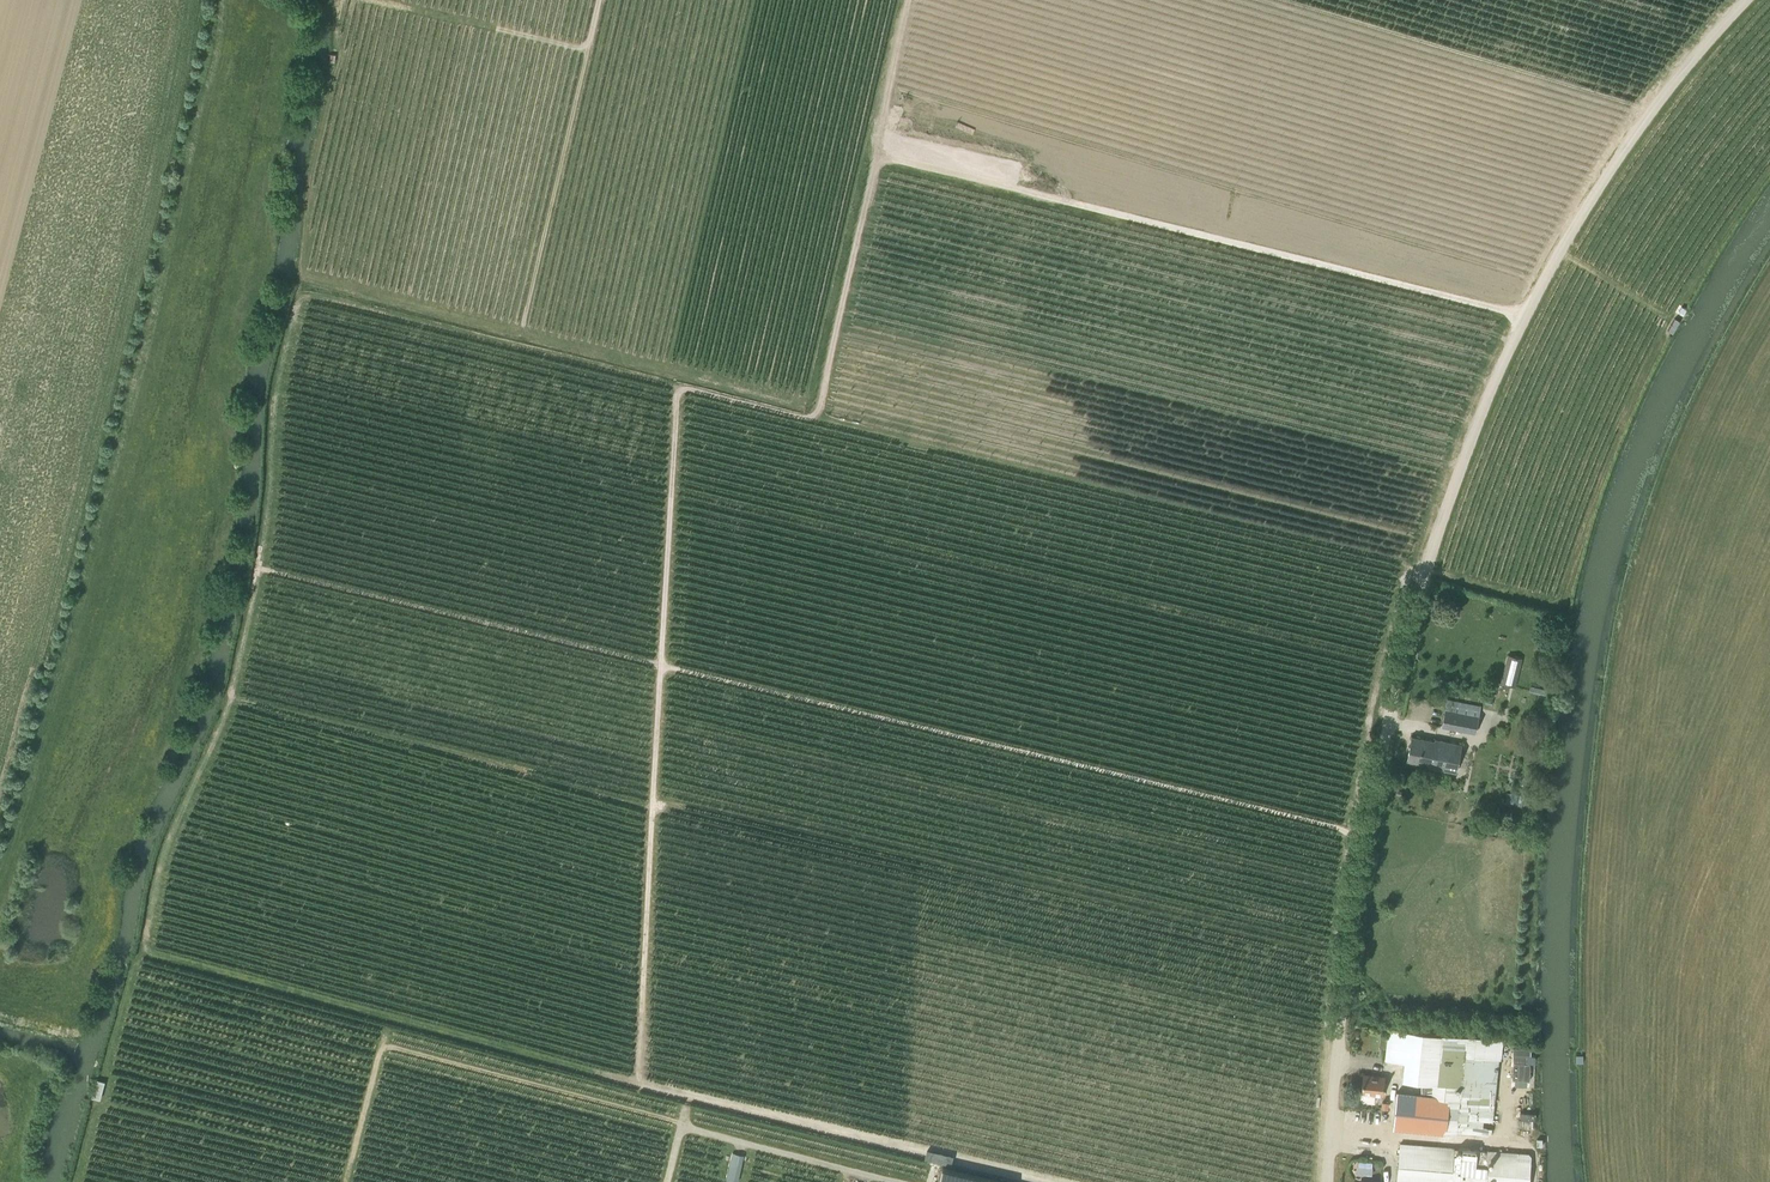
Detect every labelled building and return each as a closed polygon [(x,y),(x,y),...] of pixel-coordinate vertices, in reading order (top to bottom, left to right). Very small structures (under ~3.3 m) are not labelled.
[(1516,687),(1523,658),(1507,655),(1500,683),(1516,687)] [(1475,734),(1481,706),(1447,699),(1442,727),(1475,734)] [(1455,772),(1461,745),(1434,740),(1434,742),(1411,737),(1407,761),(1429,765),(1429,767),(1455,772)] [(1524,797),(1506,793),(1504,802),(1522,807),(1524,797)] [(1394,1127),(1444,1132),(1445,1125),(1457,1127),(1457,1132),(1477,1134),(1478,1130),(1481,1130),(1482,1120),(1478,1120),(1480,1096),(1493,1094),(1500,1038),(1389,1028),(1385,1057),(1404,1059),(1403,1070),(1406,1070),(1405,1080),(1431,1082),(1430,1095),(1397,1092),(1394,1127)] [(1385,1078),(1363,1075),(1360,1101),(1375,1102),(1376,1095),(1383,1096),(1385,1078)] [(101,1100),(106,1082),(97,1079),(92,1097),(101,1100)] [(1398,1181),(1532,1181),(1533,1151),(1489,1149),(1489,1163),(1479,1162),(1480,1147),(1400,1143),(1398,1181)] [(1366,1153),(1366,1145),(1340,1144),(1340,1152),(1366,1153)] [(736,1181),(739,1181),(745,1155),(732,1153),(726,1180),(736,1181)] [(1374,1165),(1376,1169),(1380,1169),(1383,1165),(1381,1161),(1376,1161),(1374,1165)] [(942,1169),(939,1181),(1000,1181),(942,1169)]
